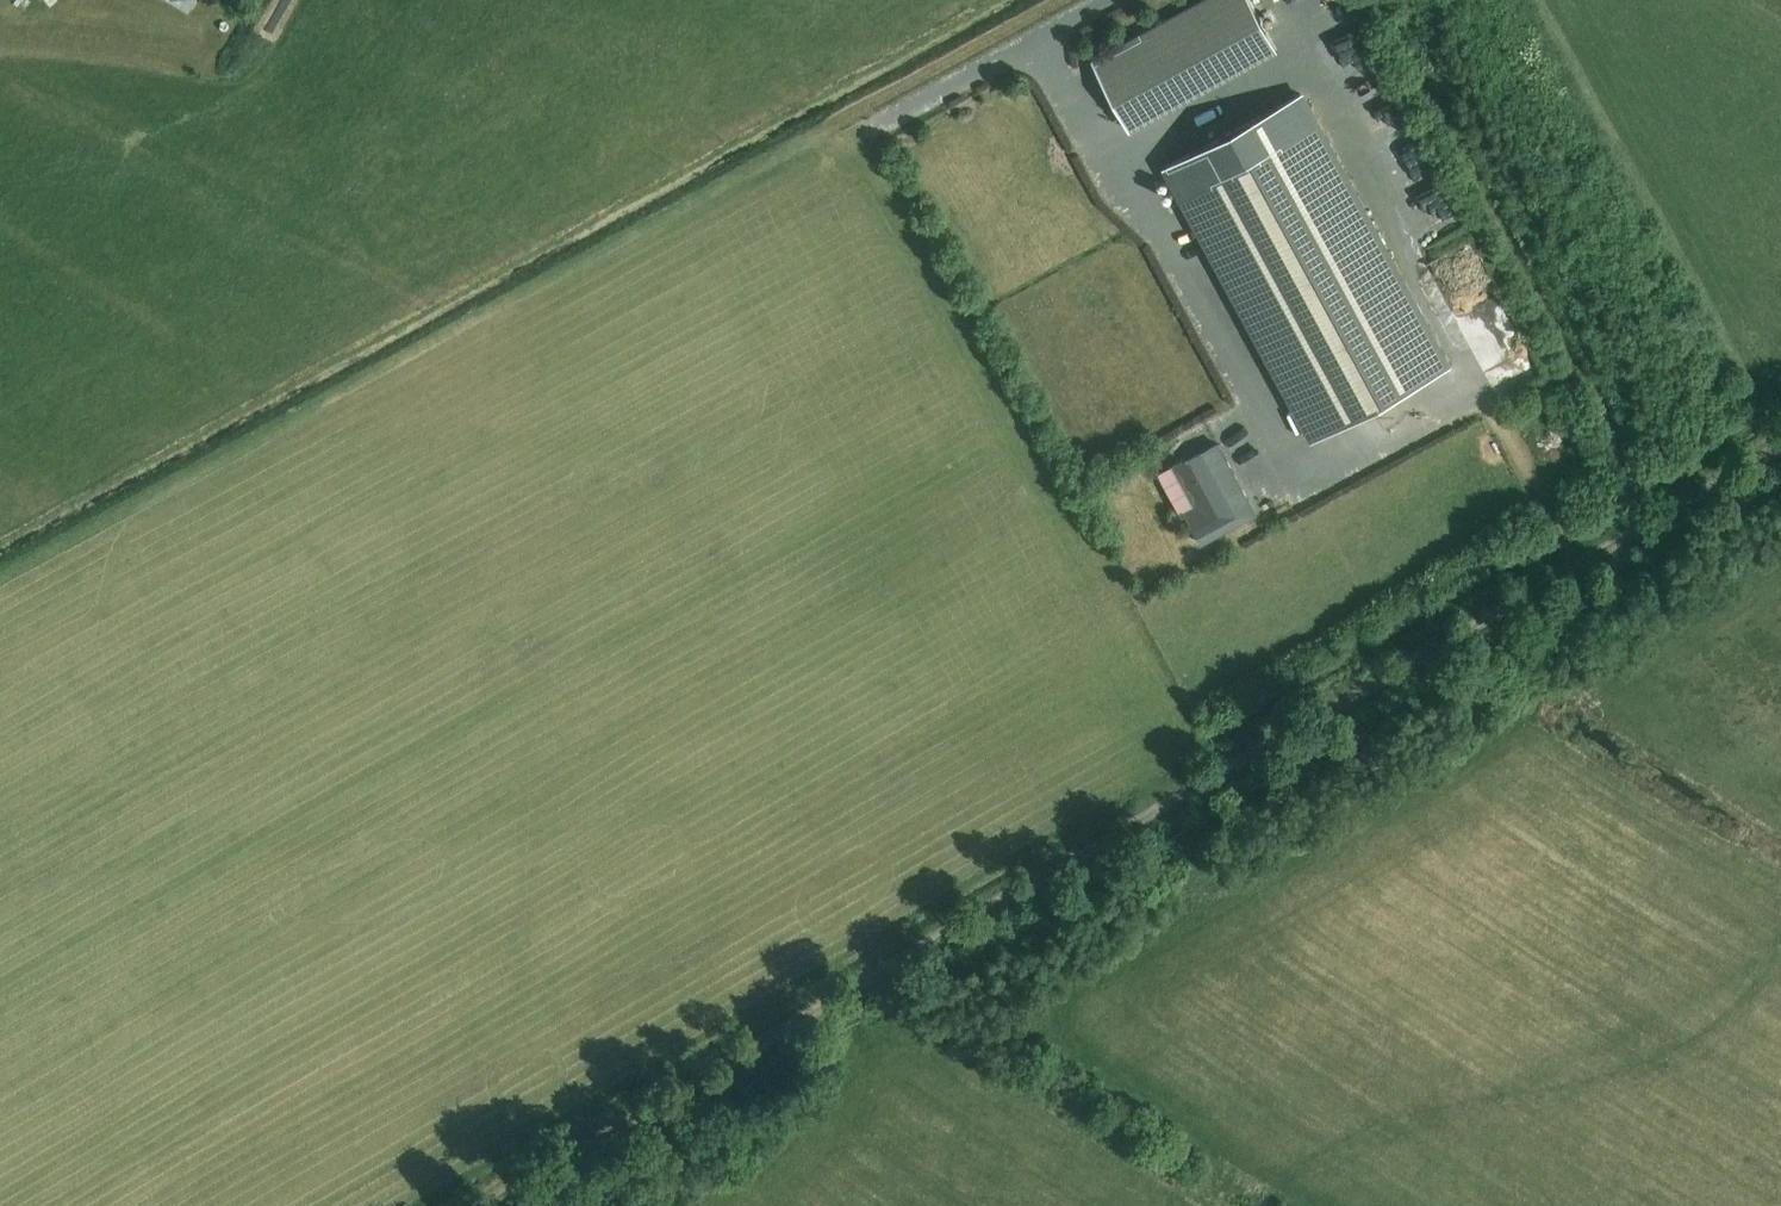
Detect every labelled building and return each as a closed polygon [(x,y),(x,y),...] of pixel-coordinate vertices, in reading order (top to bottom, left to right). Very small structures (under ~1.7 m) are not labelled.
[(2,11),(12,0),(0,0),(0,9),(2,11)] [(1135,38),(1093,61),(1129,128),(1171,105),(1135,38)] [(1167,168),(1315,440),(1448,367),(1302,95),(1167,168)] [(1474,391),(1473,387),(1499,379),(1488,345),(1459,355),(1463,367),(1444,373),(1452,398),(1474,391)] [(1219,444),(1188,461),(1189,462),(1218,516),(1193,530),(1202,545),(1257,515),(1219,444)] [(1124,478),(1145,476),(1144,463),(1123,465),(1124,478)]
